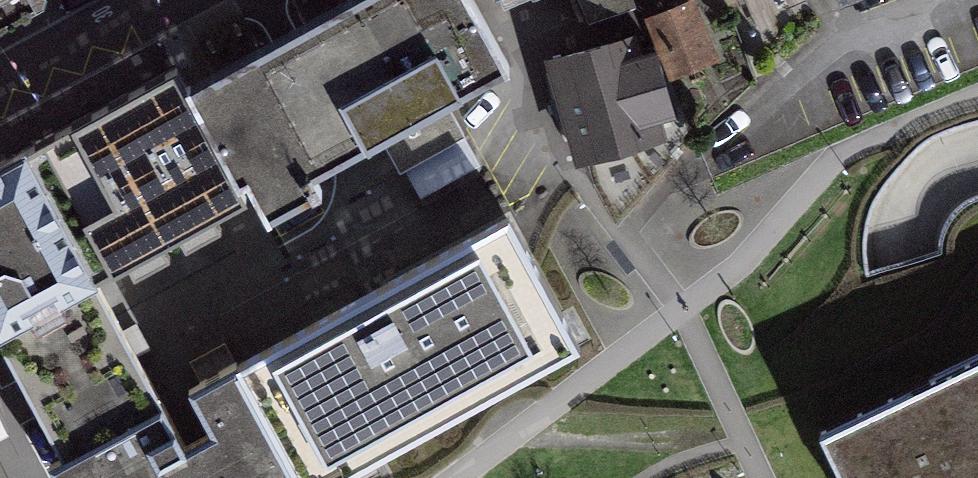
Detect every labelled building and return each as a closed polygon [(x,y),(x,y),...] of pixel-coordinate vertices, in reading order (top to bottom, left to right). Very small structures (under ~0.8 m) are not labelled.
[(42,2),(42,0),(0,0),(0,25),(42,2)] [(460,0),(359,0),(183,95),(260,238),(317,207),(307,190),(505,83),(460,0)] [(505,9),(528,0),(502,0),(505,9)] [(589,27),(629,11),(625,0),(579,0),(589,27)] [(691,9),(653,22),(672,79),(710,66),(691,9)] [(629,40),(554,61),(582,160),(657,139),(629,40)] [(169,71),(23,150),(28,159),(108,306),(204,253),(211,265),(260,238),(183,95),(169,71)] [(0,174),(0,360),(57,464),(164,408),(108,306),(28,159),(0,174)] [(50,468),(55,477),(332,477),(580,347),(513,221),(194,389),(219,437),(188,453),(164,408),(57,464),(50,468)] [(813,416),(843,477),(977,477),(977,337),(813,416)]
